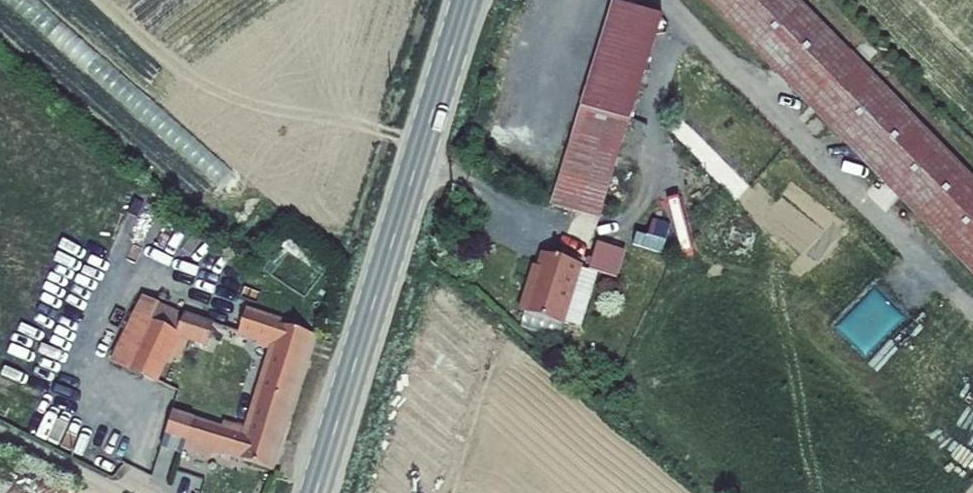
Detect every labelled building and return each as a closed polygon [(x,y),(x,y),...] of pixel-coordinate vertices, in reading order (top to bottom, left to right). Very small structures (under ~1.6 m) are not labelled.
[(972,277),(972,176),(801,0),(703,0),(972,277)] [(662,17),(612,1),(551,205),(599,219),(662,17)] [(597,243),(588,272),(598,275),(617,281),(626,252),(597,243)] [(558,259),(541,254),(537,268),(532,267),(517,312),(525,314),(562,326),(565,327),(565,324),(582,270),(583,267),(578,265),(558,259)] [(559,254),(558,259),(578,265),(580,260),(559,254)] [(582,270),(565,324),(581,328),(598,275),(588,272),(582,270)] [(177,333),(185,315),(143,296),(110,363),(130,372),(153,322),(177,333)] [(283,320),(248,308),(239,337),(258,343),(257,347),(269,350),(246,427),(225,421),(222,426),(175,411),(166,436),(187,443),(184,452),(212,461),(214,455),(223,459),(224,456),(275,472),(317,336),(304,333),(292,329),(282,326),(283,320)] [(215,323),(186,313),(185,315),(177,333),(153,322),(130,372),(158,386),(168,365),(180,339),(189,342),(206,348),(215,323)] [(562,326),(525,314),(521,327),(557,341),(562,326)] [(294,324),(292,329),(304,333),(305,327),(294,324)] [(180,339),(168,365),(171,366),(174,359),(180,362),(189,342),(180,339)] [(182,456),(184,452),(187,443),(166,436),(161,449),(182,456)]
